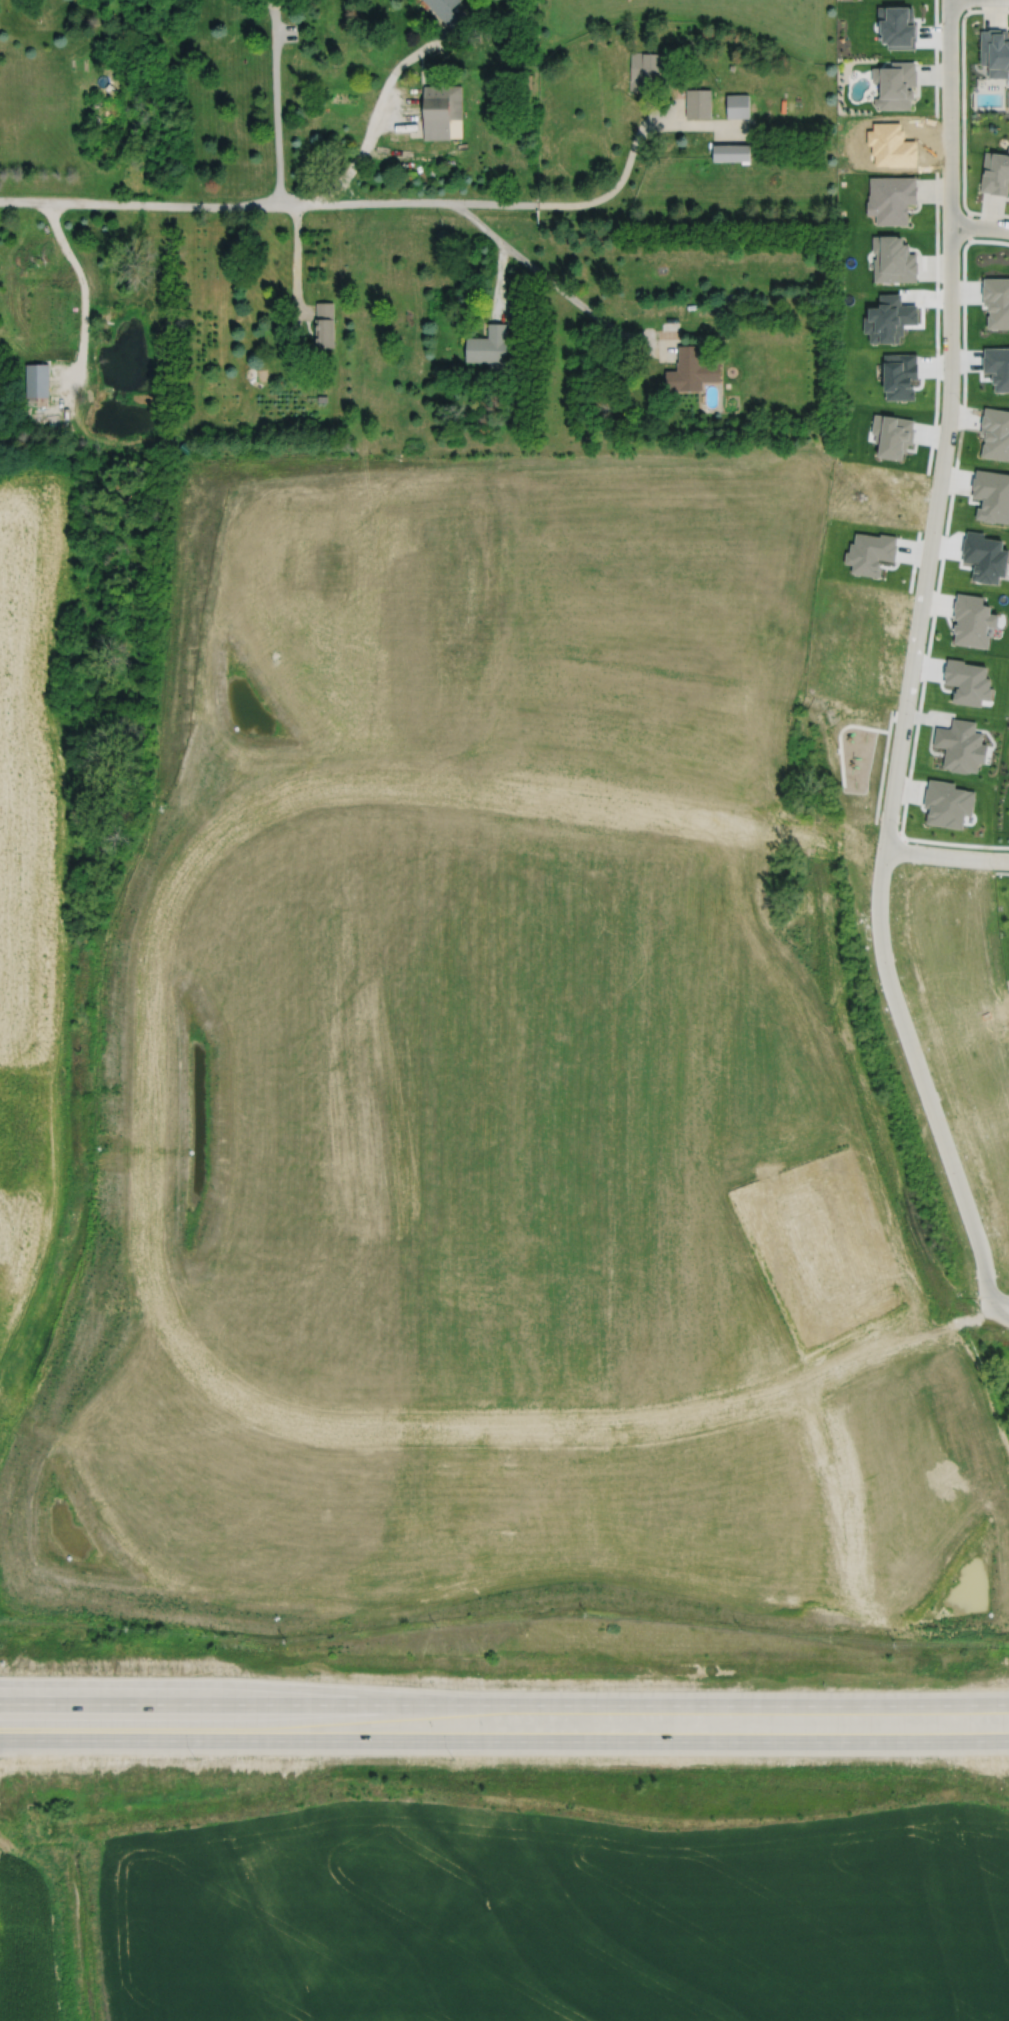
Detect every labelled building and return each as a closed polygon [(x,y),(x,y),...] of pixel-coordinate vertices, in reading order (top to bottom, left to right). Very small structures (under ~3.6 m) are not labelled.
[(442,16),(452,7),(459,0),(426,0),(442,16)] [(442,16),(457,35),(473,23),(462,9),(457,12),(452,7),(442,16)] [(980,63),(987,63),(987,76),(1007,76),(1007,67),(1008,67),(1008,34),(1007,34),(1007,28),(998,29),(998,27),(988,27),(988,29),(979,29),(980,63)] [(630,51),(629,88),(637,90),(645,89),(645,80),(651,82),(656,80),(656,81),(669,82),(670,51),(630,51)] [(873,66),(873,80),(879,80),(879,85),(881,85),(882,94),(880,94),(880,107),(911,107),(911,97),(914,97),(914,88),(909,88),(909,84),(917,84),(917,68),(916,68),(916,60),(892,60),(892,65),(882,65),(882,66),(873,66)] [(424,85),(425,138),(450,138),(450,136),(462,136),(461,84),(424,85)] [(686,88),(685,116),(710,116),(710,88),(686,88)] [(726,92),(726,117),(749,116),(748,92),(726,92)] [(713,143),(713,159),(749,159),(749,143),(713,143)] [(979,190),(989,191),(989,192),(1006,194),(1008,180),(1008,145),(1007,153),(991,151),(984,150),(979,190)] [(870,176),(870,193),(869,193),(869,200),(867,200),(867,214),(877,214),(877,223),(908,223),(908,202),(918,202),(918,184),(917,184),(917,176),(870,176)] [(873,235),(873,252),(876,252),(876,257),(874,257),(874,281),(917,281),(917,272),(919,272),(918,261),(917,261),(917,252),(909,252),(909,243),(904,243),(904,236),(898,236),(898,234),(873,235)] [(316,301),(316,318),(315,318),(315,347),(333,347),(333,301),(316,301)] [(467,336),(467,361),(507,361),(507,323),(489,322),(489,337),(467,336)] [(666,370),(666,390),(703,390),(703,381),(721,381),(720,361),(703,361),(702,344),(678,345),(679,361),(677,361),(677,370),(666,370)] [(25,364),(25,396),(49,396),(48,363),(43,363),(43,361),(39,361),(39,363),(25,364)] [(983,414),(982,414),(981,425),(980,433),(984,433),(983,438),(984,439),(984,443),(982,442),(981,455),(1008,460),(1008,411),(984,407),(983,414)] [(179,447),(187,454),(192,447),(184,441),(179,447)] [(975,476),(973,476),(971,488),(973,488),(971,496),(982,498),(981,507),(977,506),(975,517),(983,518),(983,520),(994,522),(995,520),(1008,522),(1008,516),(1008,473),(976,468),(975,476)] [(936,727),(934,744),(946,745),(943,768),(965,771),(966,769),(975,770),(976,760),(971,760),(974,742),(980,743),(981,733),(973,732),(974,722),(953,719),(952,729),(936,727)]
